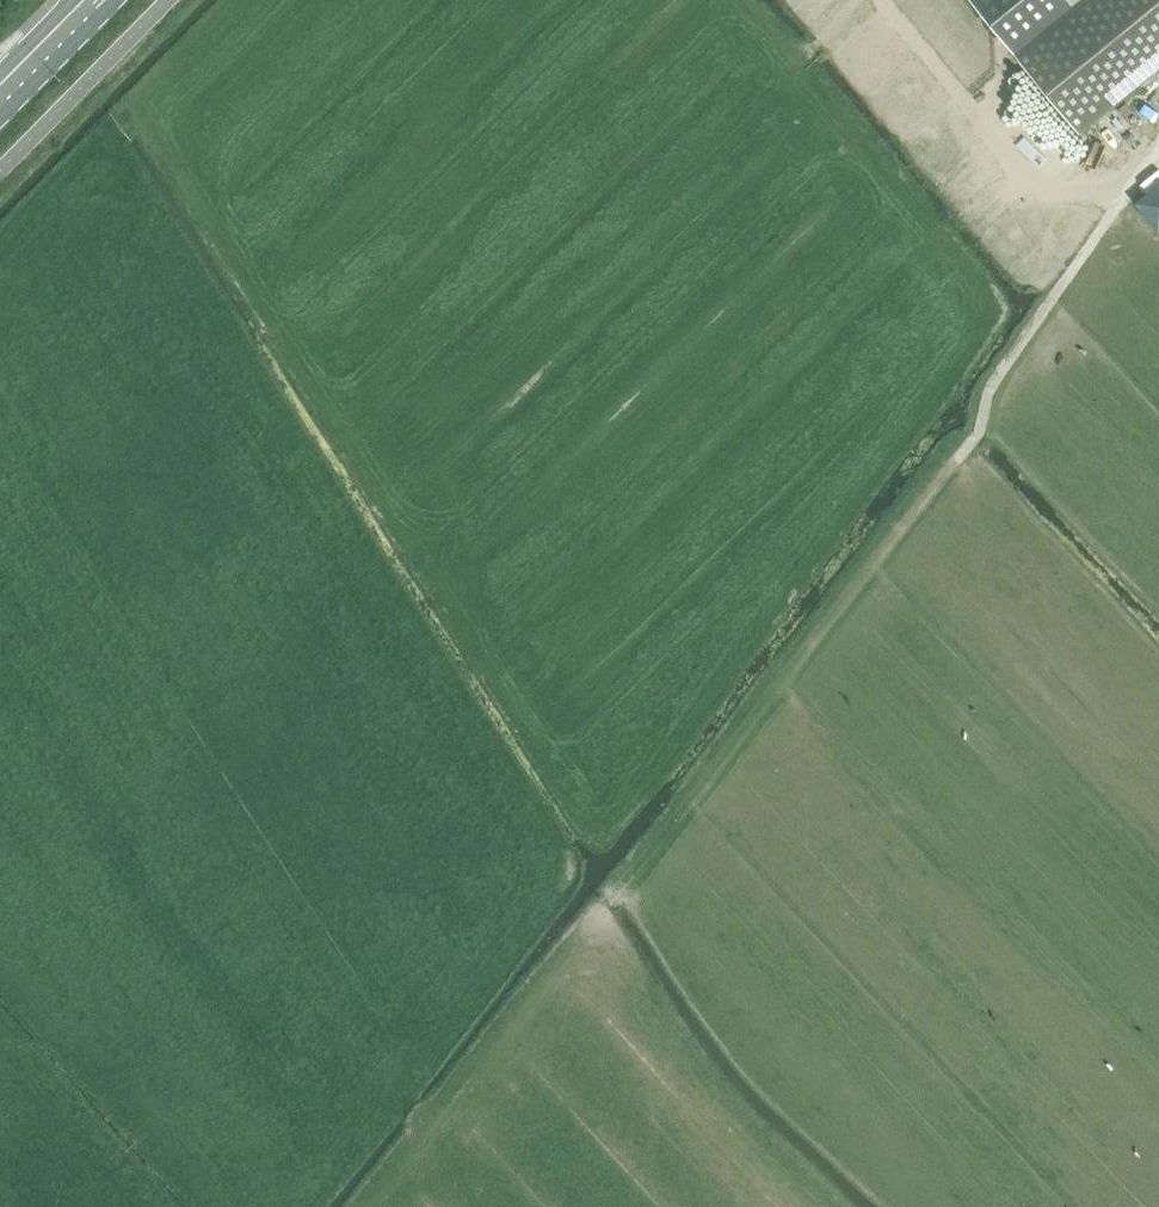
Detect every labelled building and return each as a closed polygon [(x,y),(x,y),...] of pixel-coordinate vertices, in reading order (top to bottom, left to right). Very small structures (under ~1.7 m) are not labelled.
[(1014,53),(1074,4),(1071,0),(971,0),(1014,53)] [(1080,133),(1158,68),(1158,0),(1071,0),(1074,4),(1014,53),(1080,133)]
